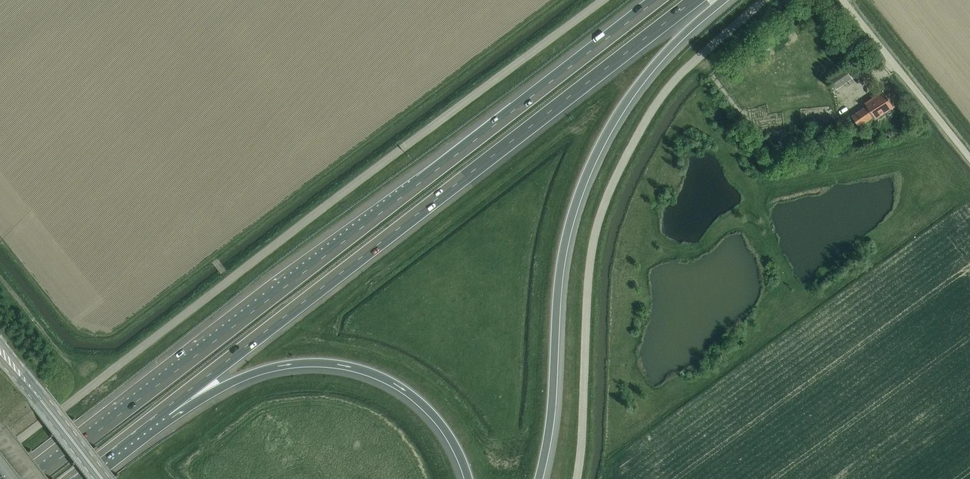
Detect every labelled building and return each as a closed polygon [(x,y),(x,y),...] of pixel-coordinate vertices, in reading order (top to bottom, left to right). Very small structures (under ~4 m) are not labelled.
[(836,88),(851,78),(844,67),(829,78),(836,88)] [(875,118),(893,106),(882,91),(864,103),(866,105),(851,115),(858,126),(873,116),(875,118)]
